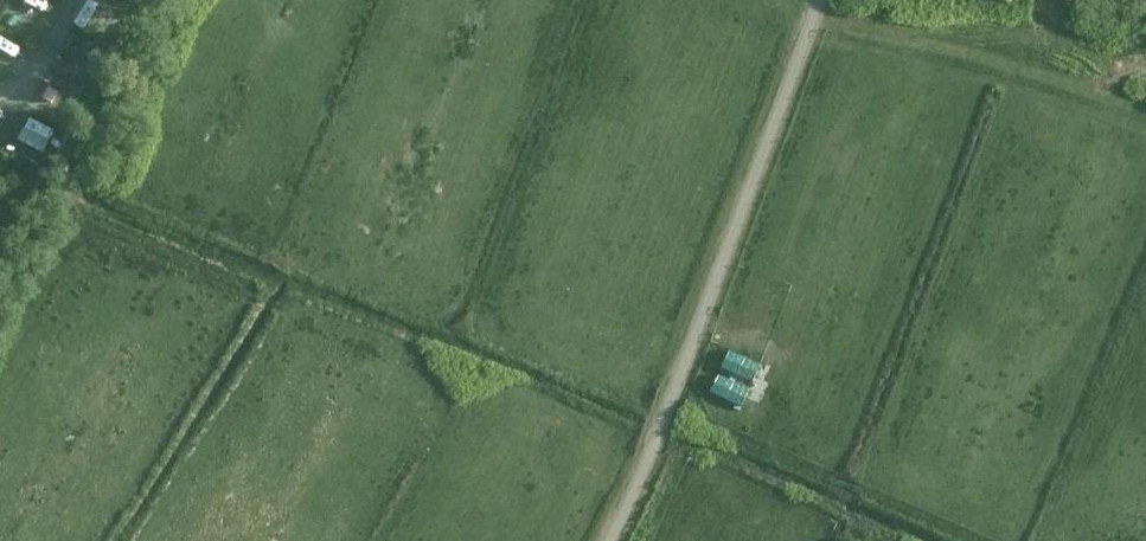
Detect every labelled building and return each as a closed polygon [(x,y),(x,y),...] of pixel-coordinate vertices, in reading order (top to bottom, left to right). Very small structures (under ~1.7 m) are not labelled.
[(51,148),(60,124),(33,113),(24,138),(51,148)]
